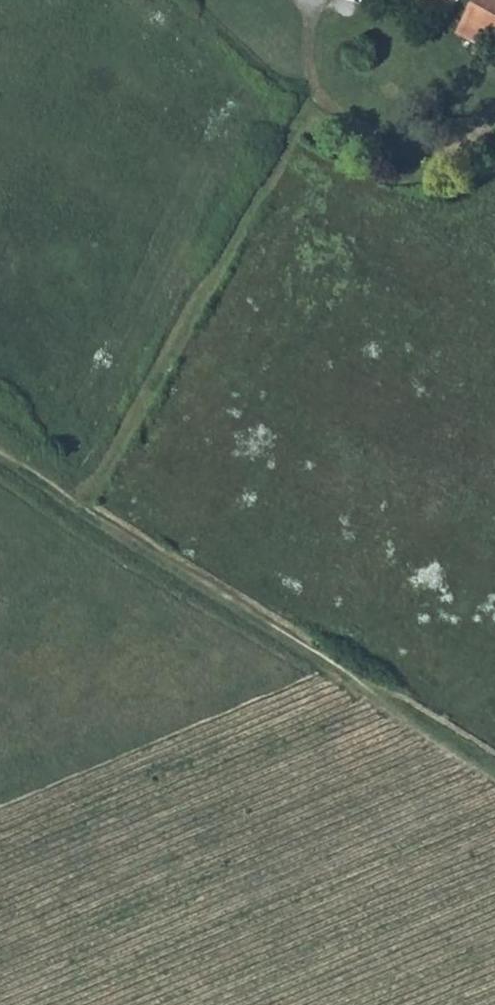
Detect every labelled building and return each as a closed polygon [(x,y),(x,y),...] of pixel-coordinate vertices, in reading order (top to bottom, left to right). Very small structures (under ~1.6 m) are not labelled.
[(456,32),(494,54),(494,0),(474,0),(456,32)]
